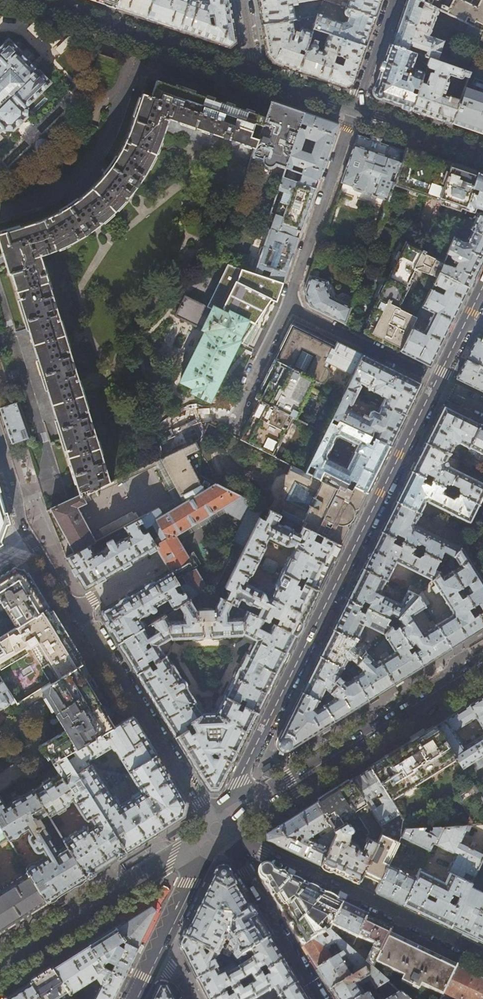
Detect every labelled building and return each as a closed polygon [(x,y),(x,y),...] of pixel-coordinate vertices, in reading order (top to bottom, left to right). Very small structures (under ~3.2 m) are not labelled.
[(93,0),(116,8),(119,0),(92,0),(93,0)] [(152,0),(119,0),(116,8),(128,12),(146,18),(152,0)] [(146,18),(162,24),(179,30),(189,0),(152,0),(146,18)] [(228,0),(209,0),(210,2),(208,4),(208,5),(205,3),(206,1),(205,0),(197,0),(197,1),(195,0),(189,0),(179,30),(200,37),(229,47),(235,43),(230,9),(228,0)] [(260,8),(263,25),(292,20),(294,20),(292,6),(297,5),(297,3),(313,0),(259,0),(260,8)] [(347,3),(342,2),(341,6),(346,7),(374,17),(379,4),(380,0),(348,0),(347,3)] [(418,0),(406,0),(399,21),(394,35),(392,34),(389,44),(407,50),(408,45),(424,51),(422,56),(428,58),(436,61),(443,40),(429,35),(438,9),(422,2),(420,8),(416,7),(418,0)] [(422,2),(438,9),(468,24),(482,31),(482,0),(419,0),(422,2)] [(369,33),(374,17),(346,7),(344,11),(344,13),(345,15),(347,16),(346,21),(342,22),(318,14),(313,29),(328,34),(341,38),(345,40),(365,46),(369,33)] [(292,20),(263,25),(265,41),(267,55),(274,62),(284,66),(298,71),(307,46),(312,32),(303,29),(301,30),(299,31),(297,37),(296,35),(294,35),(292,20)] [(482,32),(482,31),(468,24),(463,38),(479,44),(480,41),(482,32)] [(339,45),(341,38),(328,34),(322,52),(317,50),(317,49),(316,47),(316,46),(314,45),(313,44),(311,45),(310,46),(309,47),(307,46),(298,71),(312,76),(327,81),(333,63),(335,55),(339,45)] [(3,128),(4,130),(5,129),(12,129),(13,130),(27,116),(26,116),(26,108),(27,107),(26,106),(50,81),(39,69),(37,70),(19,51),(20,50),(8,38),(0,46),(0,131),(3,128)] [(358,65),(365,46),(345,40),(343,46),(339,45),(335,55),(341,57),(340,60),(343,61),(341,66),(333,63),(327,81),(335,84),(345,87),(352,84),(358,65)] [(422,56),(407,50),(389,44),(382,64),(373,91),(376,98),(396,105),(411,110),(416,95),(410,92),(412,87),(418,89),(419,85),(423,74),(413,71),(412,72),(411,77),(403,74),(404,71),(408,72),(409,71),(414,57),(427,61),(428,58),(422,56)] [(439,61),(436,61),(428,58),(427,61),(425,67),(427,69),(428,69),(433,71),(431,75),(429,74),(428,76),(424,86),(419,85),(418,89),(416,95),(411,110),(436,118),(451,124),(452,122),(460,99),(450,95),(450,93),(445,91),(448,80),(447,78),(448,73),(458,77),(460,77),(462,76),(463,75),(467,76),(469,72),(446,64),(439,61)] [(262,126),(265,117),(159,81),(153,98),(142,94),(125,138),(156,152),(169,119),(255,149),(258,139),(262,126)] [(460,99),(452,122),(452,123),(467,128),(482,133),(482,94),(464,87),(460,99)] [(271,101),(265,117),(262,126),(265,127),(266,126),(272,128),(268,139),(267,139),(265,140),(264,140),(264,141),(258,139),(255,149),(250,163),(256,166),(257,168),(259,170),(262,173),(266,174),(270,175),(274,174),(277,173),(283,175),(285,168),(304,113),(290,108),(271,101)] [(327,121),(322,119),(304,113),(285,168),(302,174),(318,180),(327,155),(338,124),(327,121)] [(397,173),(405,151),(404,151),(389,145),(388,145),(384,144),(380,143),(381,139),(371,136),(370,139),(358,135),(347,167),(341,182),(351,186),(353,189),(362,192),(364,191),(373,194),(372,195),(388,201),(393,185),(394,183),(388,181),(391,171),(397,173)] [(156,152),(125,138),(120,148),(115,157),(110,166),(105,171),(99,180),(91,188),(83,195),(78,199),(68,206),(58,212),(39,221),(25,226),(0,233),(0,242),(9,274),(12,273),(17,290),(49,280),(41,255),(53,251),(65,246),(74,241),(84,235),(94,228),(101,223),(110,215),(119,206),(128,196),(145,171),(156,152)] [(406,148),(405,151),(397,173),(394,183),(393,185),(464,210),(478,172),(461,166),(426,154),(406,148)] [(478,172),(464,210),(473,213),(475,208),(482,211),(482,174),(478,172)] [(312,198),(318,180),(302,174),(299,183),(282,177),(277,190),(283,192),(281,199),(283,203),(279,215),(270,212),(265,227),(270,229),(298,239),(301,230),(312,198)] [(482,214),(480,213),(478,214),(474,222),(462,217),(459,224),(472,230),(482,235),(482,211),(482,214)] [(293,253),(298,239),(270,229),(264,246),(263,246),(260,247),(258,253),(260,257),(255,273),(279,281),(283,282),(288,268),(293,253)] [(482,257),(482,235),(472,230),(467,241),(463,242),(454,237),(447,254),(450,256),(450,257),(451,258),(451,259),(454,260),(453,263),(456,264),(455,268),(449,266),(443,264),(441,269),(438,273),(468,287),(479,265),(482,257)] [(397,311),(416,271),(435,280),(438,273),(441,269),(443,264),(443,263),(423,253),(424,251),(404,241),(373,306),(376,307),(363,333),(385,344),(399,351),(415,320),(397,311)] [(279,281),(255,273),(230,264),(207,307),(185,296),(175,316),(205,331),(180,382),(192,389),(190,393),(208,402),(210,398),(238,342),(246,346),(249,340),(257,326),(230,312),(244,285),(271,298),(279,281)] [(468,287),(438,273),(435,280),(433,284),(445,290),(444,292),(438,290),(436,293),(430,290),(421,307),(433,313),(424,331),(417,328),(423,317),(418,314),(415,320),(399,351),(429,365),(449,324),(468,287)] [(305,285),(303,292),(304,294),(304,297),(305,300),(307,303),(309,305),(309,307),(325,314),(346,325),(352,307),(334,298),(327,282),(309,275),(305,285)] [(49,280),(17,290),(79,496),(84,493),(109,482),(49,280)] [(281,347),(275,359),(310,377),(320,382),(323,382),(325,380),(324,379),(325,378),(327,376),(327,373),(328,374),(328,371),(331,364),(352,375),(362,355),(337,342),(334,346),(292,324),(289,330),(281,347)] [(482,341),(476,338),(472,347),(465,360),(477,365),(478,365),(482,368),(482,341)] [(362,355),(352,375),(346,388),(357,393),(360,386),(361,385),(360,383),(360,382),(368,386),(367,387),(368,388),(385,396),(380,405),(391,410),(392,408),(405,415),(412,400),(420,383),(362,355)] [(303,391),(310,377),(275,359),(265,378),(256,398),(259,400),(293,417),(296,419),(308,393),(303,391)] [(465,360),(461,369),(456,378),(478,389),(482,391),(482,368),(478,365),(477,365),(465,360)] [(336,408),(343,393),(328,386),(321,400),(336,408)] [(351,405),(357,393),(346,388),(343,393),(336,408),(331,418),(337,421),(370,437),(374,439),(389,446),(398,429),(405,415),(392,408),(391,410),(380,405),(377,412),(371,409),(370,410),(367,416),(364,415),(363,416),(345,407),(347,404),(350,405),(351,405)] [(273,456),(293,417),(259,400),(249,419),(239,439),(273,456)] [(12,444),(25,439),(29,438),(23,420),(18,401),(14,403),(0,407),(0,409),(6,424),(12,444)] [(434,423),(425,442),(449,454),(454,444),(459,443),(468,448),(468,447),(480,423),(460,413),(443,405),(441,408),(434,423)] [(355,481),(353,486),(366,492),(378,469),(389,446),(374,439),(371,444),(367,442),(370,437),(337,421),(335,425),(329,422),(308,464),(315,468),(312,475),(319,478),(323,470),(347,483),(349,478),(355,481)] [(480,423),(468,447),(474,450),(473,452),(482,457),(482,425),(480,423)] [(197,440),(197,445),(204,431),(198,428),(160,446),(163,456),(197,440)] [(204,491),(184,454),(198,448),(197,445),(197,440),(163,456),(160,458),(180,496),(184,494),(188,500),(162,514),(157,506),(139,517),(145,528),(148,532),(157,547),(164,559),(171,570),(179,583),(183,591),(189,600),(190,599),(205,590),(174,534),(240,496),(216,484),(204,491)] [(449,454),(425,442),(419,454),(411,471),(424,477),(426,473),(434,477),(432,481),(443,486),(445,483),(447,484),(449,483),(458,487),(457,490),(458,491),(459,492),(458,494),(478,504),(482,494),(482,483),(447,466),(446,461),(449,454)] [(353,519),(366,492),(353,486),(350,484),(347,483),(323,470),(319,478),(312,475),(291,465),(286,475),(284,475),(275,478),(269,489),(272,498),(274,499),(270,507),(271,508),(270,510),(281,516),(285,518),(294,522),(301,526),(316,533),(322,536),(324,537),(340,545),(353,519)] [(422,482),(424,477),(411,471),(403,486),(396,501),(419,513),(424,504),(429,502),(469,523),(478,504),(458,494),(457,496),(455,497),(454,497),(452,499),(443,495),(444,494),(443,492),(441,491),(443,486),(432,481),(430,485),(422,482)] [(91,534),(75,508),(84,503),(82,498),(86,496),(84,493),(79,496),(51,509),(63,531),(74,553),(90,544),(104,537),(109,533),(120,528),(117,522),(114,523),(114,522),(91,534)] [(415,521),(419,513),(396,501),(388,515),(381,531),(393,537),(396,533),(404,536),(401,541),(413,547),(416,541),(424,545),(423,546),(423,547),(424,549),(423,552),(439,560),(443,550),(453,555),(461,547),(416,525),(415,521)] [(312,539),(316,533),(301,526),(298,532),(291,529),(294,522),(285,518),(282,524),(278,522),(281,516),(270,510),(269,510),(265,518),(261,516),(245,548),(243,552),(258,560),(267,544),(267,543),(266,542),(270,534),(289,544),(292,544),(295,543),(296,549),(294,549),(293,551),(292,553),(292,555),(289,556),(281,571),(297,580),(303,583),(318,590),(328,569),(340,545),(324,537),(322,536),(319,543),(312,539)] [(141,530),(145,528),(139,517),(123,526),(129,536),(115,543),(109,533),(104,537),(109,548),(108,548),(106,550),(105,552),(105,553),(103,553),(102,551),(95,554),(90,544),(74,553),(66,557),(75,572),(84,587),(85,588),(157,547),(148,532),(144,533),(142,532),(141,530)] [(391,542),(393,537),(381,531),(372,549),(362,568),(385,579),(386,580),(396,562),(431,579),(432,579),(439,571),(434,568),(439,560),(423,552),(422,554),(421,554),(419,555),(418,556),(410,553),(413,547),(401,541),(399,546),(391,542)] [(225,586),(243,552),(245,548),(236,544),(214,587),(220,590),(217,596),(219,598),(225,586)] [(453,555),(457,561),(455,562),(458,566),(451,571),(461,586),(466,583),(468,585),(466,585),(466,587),(469,592),(466,594),(473,605),(477,602),(482,610),(477,613),(482,622),(482,582),(461,547),(453,555)] [(250,576),(258,560),(243,552),(225,586),(230,588),(224,600),(236,606),(240,598),(243,599),(239,607),(246,611),(249,612),(253,604),(259,607),(255,615),(264,619),(268,621),(272,613),(279,616),(275,625),(296,635),(300,627),(318,590),(303,583),(300,588),(297,587),(298,584),(296,583),(297,580),(281,571),(274,585),(275,587),(270,597),(266,598),(264,592),(245,583),(249,576),(250,576)] [(265,560),(263,563),(275,569),(277,565),(276,563),(268,559),(265,560)] [(274,572),(275,569),(263,563),(262,566),(263,568),(271,573),(274,572)] [(0,603),(15,627),(48,606),(44,598),(32,579),(27,570),(14,567),(0,576),(0,603)] [(379,593),(385,579),(362,568),(355,582),(347,598),(361,605),(363,600),(369,603),(367,608),(389,619),(391,614),(397,617),(417,595),(407,590),(400,604),(379,593)] [(174,586),(179,583),(171,570),(155,579),(115,603),(100,612),(100,613),(107,624),(118,643),(133,634),(142,628),(145,626),(141,620),(141,618),(142,616),(143,616),(145,616),(145,613),(147,613),(149,612),(150,612),(151,610),(152,611),(155,612),(158,611),(158,610),(157,607),(169,599),(173,606),(167,610),(168,612),(173,609),(178,606),(189,600),(183,591),(181,593),(179,591),(177,592),(174,586)] [(439,571),(432,579),(451,609),(452,614),(451,614),(450,612),(447,611),(441,615),(441,617),(442,620),(436,624),(450,647),(462,640),(473,633),(482,627),(482,622),(477,613),(473,616),(468,608),(473,605),(466,594),(462,596),(461,593),(459,593),(458,594),(455,589),(461,586),(451,571),(442,576),(439,571)] [(412,581),(407,590),(417,595),(421,591),(424,587),(412,581)] [(429,603),(421,591),(417,595),(424,606),(429,603)] [(411,614),(424,606),(417,595),(397,617),(402,624),(397,627),(409,645),(414,642),(417,647),(412,651),(422,665),(437,656),(443,652),(450,647),(436,624),(423,632),(411,614)] [(237,754),(246,735),(274,679),(290,647),(296,635),(275,625),(272,623),(267,632),(259,628),(264,619),(255,615),(249,612),(246,611),(242,618),(234,618),(234,611),(236,606),(224,600),(219,598),(213,610),(211,609),(207,609),(207,608),(202,608),(202,609),(197,609),(196,610),(190,599),(189,600),(178,606),(182,613),(182,620),(173,621),(173,609),(168,612),(158,618),(153,621),(145,626),(142,628),(148,637),(138,643),(133,634),(118,643),(124,654),(154,702),(192,765),(207,790),(220,789),(237,754)] [(358,610),(361,605),(347,598),(346,602),(341,612),(339,614),(337,619),(333,628),(332,628),(356,640),(364,624),(383,633),(390,625),(387,623),(389,619),(367,608),(364,613),(358,610)] [(15,627),(0,637),(0,666),(30,647),(42,668),(41,668),(50,682),(83,662),(68,638),(48,606),(15,627)] [(337,619),(339,614),(337,613),(331,627),(333,628),(337,619)] [(393,629),(390,625),(383,633),(395,651),(389,655),(387,651),(380,655),(383,659),(379,661),(393,683),(399,680),(408,674),(415,670),(422,665),(412,651),(408,653),(405,648),(409,645),(397,627),(393,629)] [(370,647),(356,640),(332,628),(330,633),(326,642),(319,655),(342,667),(349,671),(353,667),(345,663),(347,660),(350,659),(355,664),(356,663),(365,653),(370,647)] [(365,653),(356,663),(362,668),(361,671),(357,674),(353,667),(349,671),(354,677),(368,699),(374,695),(381,691),(387,687),(393,683),(379,661),(374,664),(371,661),(372,660),(372,659),(365,653)] [(338,677),(342,667),(319,655),(311,672),(301,691),(317,699),(318,700),(325,688),(329,692),(337,684),(333,681),(337,676),(338,677)] [(37,661),(29,664),(32,674),(40,671),(37,661)] [(0,677),(0,709),(10,703),(12,704),(19,712),(45,695),(67,732),(44,747),(53,763),(54,762),(53,761),(65,754),(119,723),(111,709),(92,677),(83,662),(50,682),(17,704),(0,677)] [(339,678),(338,677),(337,676),(333,681),(337,684),(329,692),(335,697),(326,703),(323,699),(321,701),(323,705),(334,721),(341,716),(348,712),(354,708),(361,703),(368,699),(354,677),(345,682),(340,677),(339,678)] [(313,708),(317,699),(301,691),(278,739),(277,741),(277,744),(278,746),(279,748),(281,749),(282,750),(286,750),(288,749),(311,735),(317,731),(334,721),(323,705),(316,710),(313,708)] [(459,711),(436,726),(462,768),(482,755),(482,734),(478,738),(477,737),(470,741),(471,742),(463,747),(453,731),(476,717),(482,728),(482,696),(459,711)] [(133,716),(65,754),(77,772),(91,764),(88,760),(113,746),(129,771),(156,754),(145,735),(133,716)] [(370,767),(399,814),(408,828),(418,827),(414,822),(456,795),(475,824),(482,824),(482,800),(481,797),(462,768),(436,726),(426,732),(417,738),(404,746),(391,754),(383,759),(377,763),(370,767)] [(54,762),(53,763),(60,774),(34,789),(47,812),(49,816),(70,803),(70,802),(69,800),(72,797),(86,819),(87,819),(87,820),(88,819),(92,825),(88,827),(87,825),(85,825),(62,838),(66,844),(85,877),(106,863),(115,858),(126,851),(116,835),(110,839),(108,835),(109,832),(108,831),(112,829),(85,785),(81,788),(75,779),(79,776),(77,772),(65,754),(53,761),(54,762)] [(156,754),(129,771),(141,791),(141,792),(139,790),(132,795),(133,797),(155,833),(174,821),(183,815),(184,809),(186,803),(170,776),(156,754)] [(26,776),(18,762),(0,773),(0,792),(26,776)] [(91,764),(77,772),(79,776),(85,785),(112,829),(116,835),(126,851),(148,837),(155,833),(133,797),(121,804),(115,795),(113,795),(110,795),(91,764)] [(356,776),(351,779),(381,825),(399,814),(370,767),(362,772),(356,776)] [(326,795),(316,801),(333,828),(346,820),(347,822),(359,814),(369,830),(366,836),(377,841),(383,829),(381,825),(351,779),(337,788),(326,795)] [(8,838),(9,839),(28,828),(31,833),(30,835),(29,836),(29,838),(29,839),(35,849),(36,850),(38,851),(39,851),(41,851),(43,850),(47,856),(26,868),(27,870),(46,901),(65,889),(85,877),(66,844),(58,849),(49,836),(51,835),(40,817),(47,812),(34,789),(33,789),(6,805),(0,796),(0,825),(8,838)] [(285,820),(278,824),(285,834),(300,841),(303,835),(328,848),(336,833),(333,828),(316,801),(307,806),(298,812),(291,817),(285,820)] [(377,841),(363,871),(371,875),(379,879),(374,891),(386,897),(402,904),(419,871),(415,870),(414,872),(412,872),(411,875),(389,864),(402,837),(429,850),(433,842),(440,826),(430,827),(427,832),(423,830),(424,827),(418,827),(408,828),(399,814),(381,825),(383,829),(377,841)] [(348,823),(347,822),(346,820),(333,828),(336,833),(328,848),(320,865),(338,873),(357,882),(363,871),(377,841),(366,836),(361,847),(358,846),(358,843),(351,840),(348,837),(349,831),(352,830),(353,827),(350,823),(349,823),(348,823)] [(265,828),(267,831),(266,832),(266,835),(266,839),(302,856),(320,865),(328,848),(303,835),(300,841),(285,834),(278,824),(278,825),(275,821),(265,828)] [(482,856),(482,848),(481,851),(460,841),(464,833),(468,835),(473,824),(440,826),(433,842),(456,854),(448,870),(448,871),(470,882),(482,856)] [(329,930),(343,903),(299,882),(265,866),(262,870),(258,873),(281,911),(303,946),(329,930)] [(420,868),(419,871),(402,904),(408,907),(417,911),(427,892),(420,888),(428,873),(428,872),(420,868)] [(20,918),(46,901),(27,870),(0,887),(0,930),(20,918)] [(259,923),(240,891),(227,870),(222,870),(217,870),(200,905),(194,916),(188,928),(183,939),(203,949),(209,952),(218,956),(231,962),(250,951),(269,939),(259,923)] [(443,880),(428,873),(420,888),(427,892),(417,911),(430,917),(449,927),(470,882),(448,871),(443,880)] [(470,883),(449,927),(469,936),(482,943),(482,888),(470,883)] [(118,918),(121,923),(115,926),(123,940),(138,947),(141,940),(156,909),(151,904),(149,905),(146,901),(118,918)] [(354,909),(343,903),(329,930),(331,933),(334,927),(341,930),(340,932),(343,933),(344,931),(356,937),(366,917),(367,915),(354,909)] [(376,922),(366,917),(356,937),(366,942),(365,944),(370,947),(371,944),(373,945),(364,962),(370,967),(372,969),(374,964),(387,938),(391,929),(376,922)] [(103,934),(89,943),(101,963),(106,960),(108,963),(103,966),(123,976),(130,962),(138,947),(123,940),(115,926),(103,934)] [(331,933),(329,930),(303,946),(308,955),(317,969),(350,949),(331,933)] [(420,954),(387,938),(374,964),(403,977),(400,981),(418,990),(420,985),(442,995),(443,993),(454,971),(420,954)] [(203,949),(183,939),(181,942),(179,946),(183,955),(188,964),(197,980),(217,970),(218,969),(214,963),(218,956),(209,952),(206,957),(205,958),(201,951),(203,949)] [(269,939),(250,951),(254,958),(238,968),(244,979),(250,976),(253,980),(261,976),(258,971),(264,967),(267,972),(283,962),(278,953),(269,939)] [(101,963),(89,943),(71,954),(53,966),(68,992),(96,976),(101,984),(93,998),(112,998),(123,976),(103,966),(101,963)] [(364,962),(350,949),(317,969),(323,978),(330,991),(350,979),(341,963),(347,959),(354,967),(353,967),(352,970),(356,975),(370,967),(364,962)] [(267,972),(269,976),(263,980),(261,976),(253,980),(255,985),(249,988),(255,998),(257,998),(273,989),(277,996),(297,984),(290,973),(283,962),(267,972)] [(29,981),(40,998),(72,998),(68,992),(53,966),(42,973),(29,981)] [(365,995),(361,987),(361,986),(370,980),(375,990),(377,988),(387,982),(372,969),(370,967),(356,975),(350,979),(330,991),(335,998),(359,998),(365,995)] [(217,970),(197,980),(203,992),(206,998),(218,998),(225,995),(222,991),(229,987),(232,992),(239,988),(237,983),(244,979),(238,968),(220,978),(217,970)] [(454,971),(443,993),(455,998),(462,998),(473,977),(465,973),(455,969),(454,971)] [(473,977),(462,998),(479,998),(481,981),(473,977)] [(6,996),(8,998),(40,998),(29,981),(17,988),(6,996)] [(390,986),(387,982),(377,988),(380,992),(390,986)] [(297,984),(277,996),(279,998),(306,998),(303,995),(297,984)] [(166,987),(163,987),(159,988),(153,998),(172,998),(166,987)] [(239,988),(232,992),(234,996),(227,998),(255,998),(249,988),(242,992),(239,988)]
